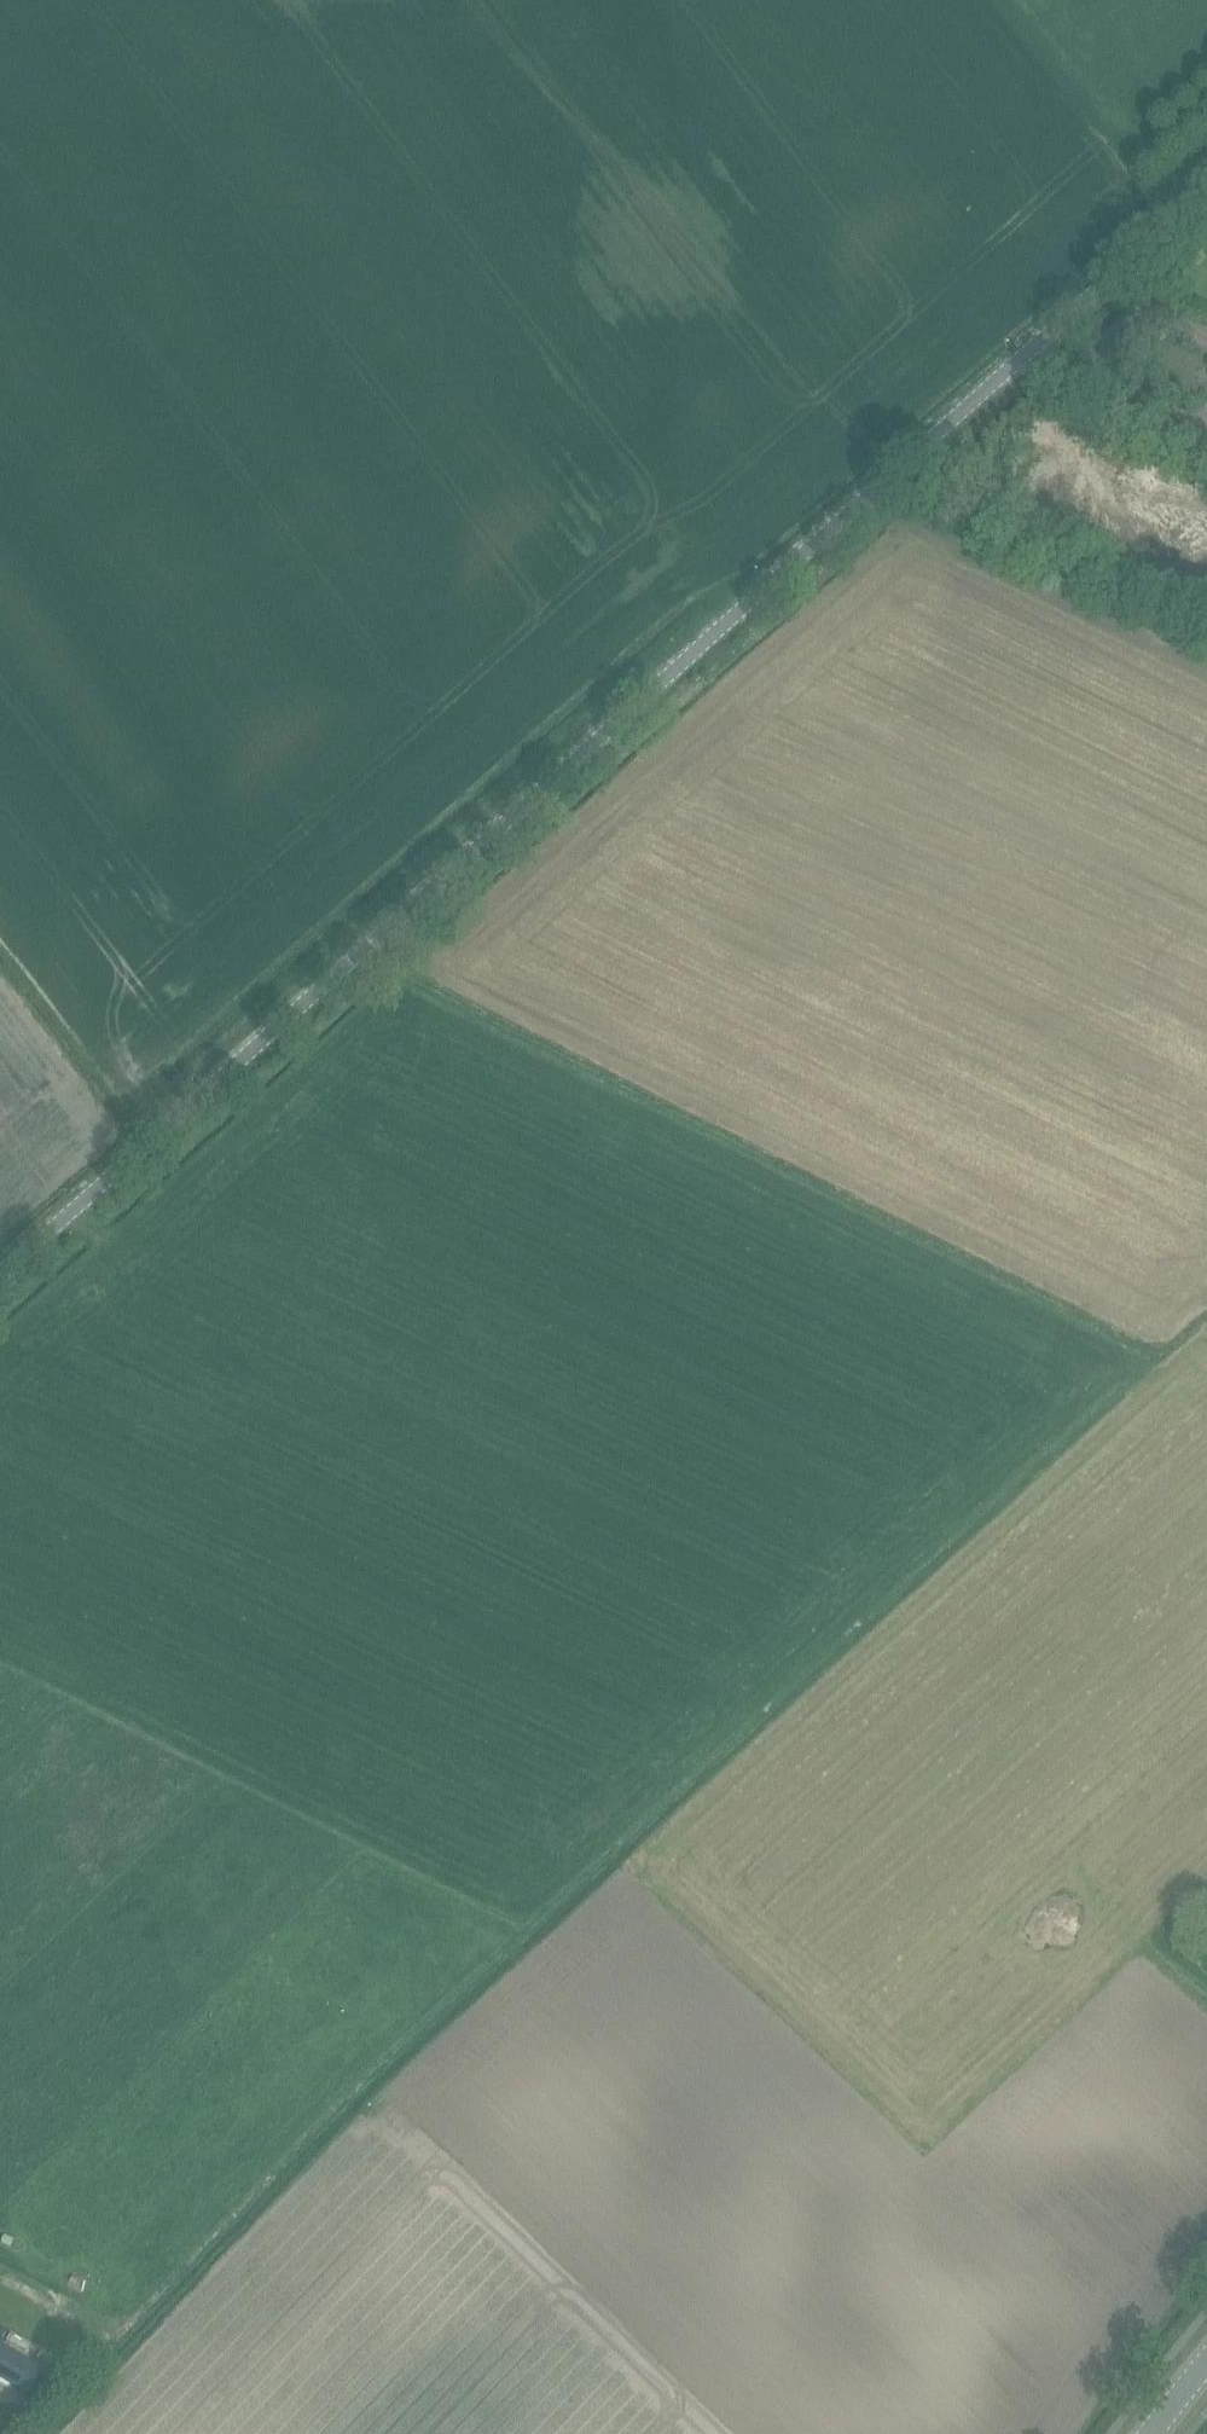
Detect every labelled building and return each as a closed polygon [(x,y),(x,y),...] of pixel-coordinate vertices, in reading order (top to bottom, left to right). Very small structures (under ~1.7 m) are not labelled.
[(0,2379),(12,2386),(11,2387),(30,2398),(33,2392),(32,2392),(38,2381),(39,2382),(44,2373),(43,2372),(41,2375),(10,2357),(11,2354),(0,2348),(0,2380),(0,2379)]
